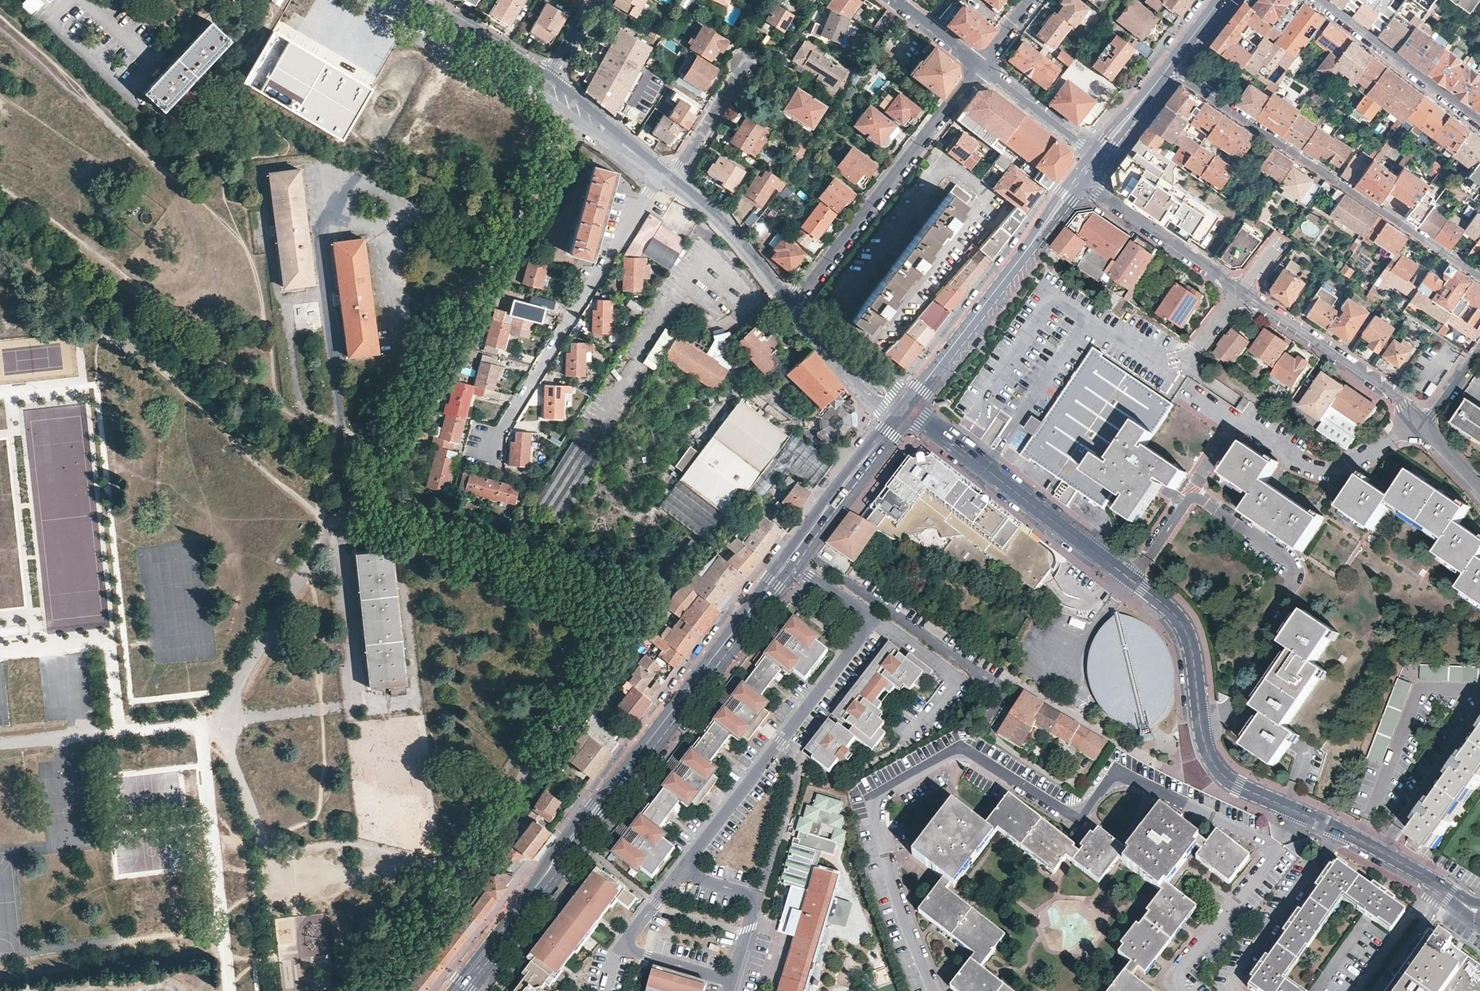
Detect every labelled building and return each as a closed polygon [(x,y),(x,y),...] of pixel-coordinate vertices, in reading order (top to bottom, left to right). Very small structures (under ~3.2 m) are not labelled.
[(33,18),(46,5),(41,0),(27,0),(21,5),(33,18)] [(522,0),(496,0),(488,13),(508,25),(522,0)] [(647,0),(617,0),(614,6),(636,18),(647,0)] [(678,5),(686,10),(692,0),(681,0),(678,5)] [(826,6),(831,8),(850,17),(862,1),(861,0),(831,0),(826,6)] [(984,42),(990,34),(994,29),(992,27),(994,25),(961,0),(949,0),(943,8),(945,10),(939,18),(954,30),(971,43),(984,42)] [(997,8),(1003,0),(986,0),(997,8)] [(1073,26),(1087,8),(1077,0),(1058,0),(1058,4),(1062,7),(1057,14),(1073,26)] [(1157,18),(1133,0),(1117,19),(1141,37),(1157,18)] [(1144,1),(1161,14),(1166,7),(1178,16),(1184,8),(1191,0),(1145,0),(1144,1)] [(1295,58),(1274,42),(1268,51),(1257,44),(1249,55),(1230,41),(1244,20),(1274,42),(1283,30),(1245,0),(1227,24),(1211,45),(1225,54),(1256,74),(1255,75),(1268,84),(1273,87),(1279,79),(1289,67),(1295,58)] [(1245,0),(1283,30),(1304,2),(1302,0),(1245,0)] [(1386,24),(1404,0),(1385,0),(1374,15),(1386,24)] [(1386,24),(1379,33),(1390,42),(1398,49),(1426,13),(1436,0),(1404,0),(1386,24)] [(1470,10),(1477,0),(1458,0),(1470,10)] [(791,14),(770,1),(760,15),(765,19),(765,20),(782,30),(791,14)] [(567,14),(546,2),(527,32),(548,44),(567,14)] [(1298,54),(1326,18),(1317,11),(1304,2),(1283,30),(1274,42),(1295,58),(1298,54)] [(839,42),(850,17),(831,8),(823,27),(820,26),(821,23),(814,20),(809,32),(819,36),(820,34),(839,42)] [(889,11),(887,9),(884,13),(875,24),(883,31),(891,19),(894,16),(889,11)] [(1057,14),(1054,12),(1051,16),(1048,14),(1041,24),(1043,26),(1037,34),(1053,46),(1069,27),(1073,29),(1074,27),(1073,26),(1057,14)] [(1428,71),(1446,45),(1436,37),(1439,33),(1432,27),(1428,32),(1420,26),(1428,15),(1426,13),(1398,49),(1413,59),(1428,71)] [(163,109),(230,40),(210,20),(144,91),(163,109)] [(1340,29),(1330,21),(1315,39),(1332,52),(1320,67),(1327,73),(1329,70),(1353,39),(1340,29)] [(602,58),(634,77),(651,46),(610,22),(598,43),(608,48),(602,58)] [(727,41),(703,26),(690,46),(711,59),(717,49),(721,51),(727,41)] [(658,40),(662,33),(652,27),(647,34),(658,40)] [(1092,35),(1081,27),(1078,30),(1089,38),(1092,35)] [(274,30),(244,81),(343,138),(372,87),(274,30)] [(1089,38),(1078,30),(1075,35),(1085,43),(1089,38)] [(1134,48),(1132,48),(1115,34),(1091,65),(1109,79),(1134,48)] [(1363,46),(1353,39),(1329,70),(1335,74),(1336,71),(1348,80),(1354,74),(1357,76),(1374,54),(1363,46)] [(910,72),(941,96),(947,89),(957,76),(956,63),(928,42),(922,50),(926,54),(921,61),(919,60),(910,72)] [(1046,49),(1044,47),(1038,54),(1022,42),(1009,59),(1025,71),(1030,65),(1033,66),(1046,49)] [(1146,58),(1152,50),(1142,42),(1137,42),(1132,48),(1134,48),(1146,58)] [(871,55),(877,59),(885,48),(880,44),(871,55)] [(1211,45),(1206,52),(1220,61),(1225,54),(1211,45)] [(1450,88),(1468,61),(1446,45),(1428,71),(1439,79),(1450,88)] [(896,56),(885,48),(877,59),(882,63),(887,67),(896,56)] [(1046,49),(1033,66),(1035,68),(1030,75),(1045,87),(1059,69),(1044,57),(1048,51),(1046,49)] [(1074,58),(1062,49),(1056,57),(1068,66),(1074,58)] [(845,72),(811,52),(804,63),(818,72),(816,77),(835,89),(845,72)] [(870,54),(862,66),(874,74),(882,63),(877,59),(871,55),(870,54)] [(1087,63),(1076,54),(1074,58),(1084,66),(1087,63)] [(1304,59),(1298,54),(1295,58),(1289,67),(1295,72),(1304,59)] [(1382,60),(1374,54),(1357,76),(1371,86),(1388,65),(1382,60)] [(595,100),(613,115),(634,77),(602,58),(584,91),(595,100)] [(706,91),(719,70),(699,58),(688,77),(687,79),(705,91),(706,91)] [(1468,61),(1450,88),(1461,96),(1473,105),(1479,94),(1479,70),(1468,61)] [(1351,112),(1360,119),(1364,113),(1371,118),(1383,102),(1390,107),(1388,110),(1391,112),(1393,109),(1404,118),(1407,114),(1425,92),(1406,78),(1388,65),(1371,86),(1351,112)] [(687,79),(688,77),(684,74),(678,83),(701,97),(705,91),(687,79)] [(1273,87),(1268,84),(1263,91),(1250,83),(1236,103),(1250,112),(1257,117),(1276,90),(1277,91),(1283,82),(1279,79),(1273,87)] [(1066,80),(1049,103),(1057,109),(1072,121),(1075,123),(1093,100),(1066,80)] [(1276,90),(1257,117),(1272,127),(1283,134),(1298,111),(1307,99),(1303,96),(1297,104),(1281,93),(1287,85),(1283,82),(1277,91),(1276,90)] [(1173,94),(1165,104),(1189,120),(1191,121),(1205,100),(1181,83),(1173,94)] [(1316,87),(1337,102),(1340,99),(1319,83),(1316,87)] [(808,126),(822,103),(796,87),(782,109),(808,126)] [(1039,168),(1032,178),(1045,188),(1056,174),(1066,161),(1065,147),(1056,140),(990,89),(978,91),(956,119),(990,145),(998,135),(1039,168)] [(681,123),(686,126),(699,105),(675,90),(669,98),(675,102),(667,115),(681,123)] [(913,117),(919,109),(898,92),(884,111),(901,124),(909,114),(913,117)] [(1439,104),(1425,92),(1407,114),(1434,134),(1451,112),(1439,104)] [(1197,124),(1209,133),(1223,111),(1212,104),(1205,100),(1191,121),(1197,124)] [(890,145),(891,143),(892,142),(892,141),(893,139),(893,137),(900,128),(870,104),(854,125),(884,149),(886,148),(888,147),(890,145)] [(1156,116),(1149,125),(1166,136),(1174,142),(1181,131),(1189,120),(1165,104),(1156,116)] [(637,111),(629,107),(621,121),(638,135),(645,124),(634,116),(637,111)] [(1221,144),(1237,121),(1236,120),(1229,116),(1225,112),(1223,111),(1209,133),(1208,135),(1221,144)] [(1298,111),(1283,134),(1295,142),(1303,148),(1320,125),(1298,111)] [(667,115),(664,112),(652,131),(666,141),(665,142),(667,143),(672,135),(674,136),(681,123),(667,115)] [(1462,121),(1451,112),(1434,134),(1440,138),(1434,146),(1449,157),(1453,152),(1454,149),(1471,128),(1462,121)] [(747,152),(765,124),(748,113),(730,141),(747,152)] [(1406,122),(1403,120),(1395,129),(1390,137),(1393,139),(1406,122)] [(1242,158),(1257,134),(1249,129),(1237,121),(1221,144),(1222,144),(1236,154),(1242,158)] [(773,129),(765,124),(747,152),(755,157),(773,129)] [(1209,133),(1197,124),(1194,128),(1207,136),(1208,135),(1209,133)] [(1144,132),(1139,138),(1159,151),(1160,150),(1158,148),(1166,136),(1149,125),(1144,132)] [(1320,125),(1303,148),(1313,154),(1318,157),(1322,152),(1334,134),(1320,125)] [(1386,134),(1390,137),(1395,129),(1392,127),(1386,134)] [(645,128),(638,136),(651,146),(658,137),(645,128)] [(1479,157),(1479,135),(1471,128),(1454,149),(1453,152),(1472,167),(1479,157)] [(1189,136),(1181,131),(1174,142),(1181,146),(1194,155),(1187,165),(1202,175),(1216,154),(1201,144),(1189,136)] [(976,144),(962,133),(962,134),(959,132),(950,143),(953,145),(948,152),(970,169),(979,157),(971,150),(976,144)] [(1353,147),(1334,134),(1322,152),(1341,165),(1353,147)] [(1390,137),(1380,150),(1373,160),(1369,165),(1356,182),(1372,193),(1382,200),(1390,187),(1400,173),(1380,160),(1390,144),(1405,155),(1398,165),(1403,169),(1404,166),(1413,153),(1393,139),(1390,137)] [(1206,245),(1225,216),(1178,185),(1178,182),(1177,180),(1177,177),(1176,175),(1175,173),(1173,170),(1177,164),(1139,138),(1112,174),(1114,190),(1189,240),(1192,236),(1206,245)] [(953,145),(950,143),(945,150),(948,152),(953,145)] [(802,158),(806,151),(796,144),(792,152),(802,158)] [(1177,164),(1185,169),(1187,165),(1194,155),(1181,146),(1172,160),(1177,164)] [(1292,164),(1295,159),(1285,153),(1274,146),(1262,164),(1282,177),(1292,164)] [(875,165),(852,147),(835,167),(861,187),(864,184),(862,183),(875,165)] [(1369,165),(1373,160),(1380,150),(1375,147),(1368,156),(1363,153),(1359,159),(1355,156),(1342,174),(1350,178),(1356,182),(1369,165)] [(731,190),(744,170),(716,153),(704,174),(721,184),(731,190)] [(1032,178),(1000,153),(988,169),(1001,178),(992,190),(1014,207),(1025,214),(1035,201),(1045,188),(1032,178)] [(1222,188),(1242,158),(1236,154),(1230,164),(1216,154),(1202,175),(1222,188)] [(1472,167),(1468,172),(1479,181),(1479,157),(1472,167)] [(1443,165),(1435,159),(1430,165),(1438,171),(1443,165)] [(1422,167),(1435,176),(1438,171),(1426,162),(1422,167)] [(1313,178),(1292,164),(1282,177),(1279,182),(1285,187),(1298,195),(1300,196),(1297,200),(1307,206),(1322,185),(1312,179),(1313,178)] [(610,184),(614,170),(593,165),(569,251),(569,252),(590,258),(595,238),(610,184)] [(1426,188),(1428,185),(1430,183),(1404,166),(1403,169),(1400,173),(1390,187),(1414,203),(1424,187),(1426,188)] [(313,282),(297,168),(267,172),(283,286),(313,282)] [(786,181),(765,171),(761,178),(758,176),(747,193),(764,205),(776,188),(780,190),(786,181)] [(847,202),(853,193),(854,194),(855,193),(833,177),(819,196),(837,210),(844,200),(847,202)] [(929,252),(941,235),(943,237),(962,212),(960,210),(971,197),(955,184),(851,319),(866,332),(874,322),(876,323),(895,299),(893,297),(910,276),(912,277),(930,253),(929,252)] [(1419,224),(1433,205),(1440,194),(1428,185),(1426,188),(1424,187),(1414,203),(1405,215),(1413,220),(1419,224)] [(1298,195),(1285,187),(1282,192),(1294,200),(1298,195)] [(1366,235),(1379,215),(1360,202),(1339,188),(1333,196),(1341,201),(1333,212),(1361,231),(1365,234),(1366,235)] [(138,206),(125,195),(120,202),(133,214),(139,207),(138,206)] [(828,221),(834,213),(819,202),(801,225),(818,239),(825,231),(825,230),(831,224),(828,221)] [(1436,235),(1449,215),(1433,205),(1419,224),(1428,230),(1436,235)] [(1256,215),(1264,221),(1265,221),(1271,212),(1262,206),(1256,215)] [(1017,224),(1025,214),(1014,207),(999,226),(1009,234),(1017,224)] [(1479,208),(1469,223),(1466,227),(1479,236),(1479,208)] [(646,255),(669,268),(686,240),(659,224),(661,221),(662,221),(663,219),(650,211),(649,212),(649,213),(638,231),(624,255),(623,254),(622,256),(623,256),(639,257),(640,257),(640,255),(645,254),(646,255)] [(1469,223),(1451,211),(1449,215),(1466,227),(1469,223)] [(147,224),(149,223),(151,221),(152,219),(152,217),(151,215),(149,213),(145,212),(142,214),(140,217),(140,218),(140,220),(141,221),(142,222),(143,223),(145,224),(147,224)] [(1074,220),(1067,230),(1087,243),(1114,261),(1131,237),(1109,222),(1096,213),(1078,214),(1074,220)] [(1261,225),(1264,221),(1256,215),(1253,220),(1261,225)] [(1403,245),(1409,235),(1395,226),(1379,215),(1366,235),(1364,237),(1373,243),(1376,238),(1394,250),(1391,254),(1395,257),(1403,245)] [(1448,243),(1452,246),(1466,227),(1449,215),(1436,235),(1448,243)] [(1009,234),(999,226),(998,225),(978,248),(991,258),(1000,246),(1009,234)] [(1241,226),(1222,255),(1234,263),(1242,262),(1260,238),(1241,226)] [(1058,241),(1052,249),(1071,263),(1087,243),(1067,230),(1058,241)] [(1365,234),(1361,231),(1350,247),(1354,250),(1365,234)] [(803,253),(783,237),(774,249),(772,248),(768,253),(772,256),(771,257),(789,270),(803,253)] [(1467,255),(1474,260),(1479,253),(1479,237),(1467,255)] [(377,352),(361,239),(333,242),(333,243),(348,355),(377,352)] [(991,258),(978,248),(972,243),(968,248),(974,253),(972,256),(970,254),(968,257),(969,258),(982,269),(987,263),(991,258)] [(1107,272),(1114,261),(1087,243),(1071,263),(1100,282),(1107,272)] [(1119,263),(1114,261),(1107,272),(1131,289),(1148,264),(1153,268),(1160,257),(1155,253),(1153,256),(1134,243),(1119,263)] [(1395,257),(1388,267),(1409,280),(1419,264),(1403,254),(1401,253),(1405,246),(1403,245),(1395,257)] [(646,264),(646,255),(645,254),(640,255),(640,257),(639,257),(623,256),(622,290),(641,291),(642,264),(646,264)] [(547,263),(528,258),(522,282),(541,287),(547,263)] [(972,282),(982,269),(969,258),(947,283),(962,295),(972,282)] [(1301,266),(1291,259),(1277,279),(1276,278),(1276,280),(1276,281),(1272,285),(1273,291),(1292,304),(1300,293),(1298,291),(1306,279),(1305,279),(1308,275),(1303,272),(1301,275),(1297,272),(1301,266)] [(1453,310),(1474,278),(1462,270),(1450,262),(1446,268),(1446,276),(1448,277),(1446,280),(1439,290),(1434,297),(1453,310)] [(1347,263),(1341,271),(1351,278),(1356,270),(1347,263)] [(1372,291),(1376,294),(1387,302),(1390,297),(1378,289),(1385,278),(1413,297),(1419,287),(1412,282),(1409,280),(1388,267),(1372,291)] [(1419,287),(1431,295),(1436,288),(1439,290),(1446,280),(1430,270),(1426,277),(1419,287)] [(1412,282),(1419,287),(1426,277),(1418,273),(1412,282)] [(1184,276),(1159,314),(1168,320),(1170,318),(1183,328),(1203,300),(1203,299),(1205,296),(1186,283),(1189,279),(1184,276)] [(1474,278),(1453,310),(1460,315),(1470,300),(1479,305),(1479,304),(1479,282),(1474,278)] [(1338,296),(1331,291),(1335,286),(1325,280),(1317,292),(1321,295),(1317,300),(1308,314),(1327,328),(1329,325),(1336,315),(1338,312),(1330,307),(1338,296)] [(962,295),(947,283),(917,318),(934,331),(948,313),(962,295)] [(1431,295),(1419,287),(1413,297),(1446,319),(1453,310),(1434,297),(1431,295)] [(1376,294),(1372,291),(1370,290),(1367,295),(1372,299),(1376,294)] [(518,295),(511,323),(531,328),(537,304),(529,302),(530,297),(520,294),(519,294),(519,295),(518,295)] [(1336,315),(1329,325),(1345,336),(1343,338),(1347,341),(1351,340),(1355,335),(1353,334),(1369,310),(1349,296),(1342,307),(1346,309),(1340,318),(1336,315)] [(610,333),(612,300),(597,299),(596,309),(592,309),(591,332),(592,333),(610,333)] [(626,305),(640,315),(644,308),(630,299),(626,305)] [(1479,328),(1479,306),(1479,305),(1469,320),(1479,328)] [(1394,319),(1379,309),(1376,314),(1363,333),(1373,339),(1370,343),(1379,349),(1394,327),(1398,322),(1394,319)] [(1453,310),(1446,319),(1478,340),(1479,338),(1479,337),(1479,328),(1469,320),(1460,315),(1453,310)] [(1413,319),(1407,315),(1404,320),(1406,322),(1410,324),(1413,319)] [(511,323),(492,318),(484,350),(497,353),(498,348),(504,349),(511,323)] [(934,331),(917,318),(905,332),(923,345),(929,338),(934,331)] [(1444,335),(1449,327),(1443,324),(1438,331),(1444,335)] [(785,352),(769,334),(765,337),(755,326),(749,331),(747,329),(745,330),(744,330),(743,331),(743,333),(744,335),(737,342),(764,372),(785,352)] [(642,362),(654,370),(663,355),(675,336),(664,329),(642,362)] [(1249,341),(1239,334),(1234,330),(1216,354),(1232,366),(1251,343),(1249,341)] [(1242,330),(1239,334),(1249,341),(1252,337),(1242,330)] [(1253,342),(1249,348),(1253,351),(1253,352),(1274,366),(1289,345),(1267,330),(1257,345),(1253,342)] [(923,345),(905,332),(897,340),(916,354),(919,350),(923,345)] [(724,334),(727,348),(729,350),(731,368),(733,368),(738,372),(728,333),(724,334)] [(724,334),(714,335),(715,336),(716,337),(717,338),(717,339),(718,340),(718,341),(719,342),(720,343),(727,348),(724,334)] [(705,354),(694,348),(682,367),(715,389),(727,369),(731,368),(729,350),(727,348),(720,343),(719,342),(718,341),(718,340),(717,339),(717,338),(716,337),(715,336),(714,335),(713,335),(712,336),(713,341),(705,354)] [(682,367),(694,348),(675,336),(663,355),(682,367)] [(1395,338),(1385,353),(1399,364),(1401,362),(1403,363),(1412,351),(1409,349),(1413,344),(1405,338),(1401,343),(1395,338)] [(916,354),(897,340),(896,340),(883,353),(892,359),(905,368),(910,361),(916,354)] [(585,350),(585,342),(570,341),(570,350),(566,350),(565,374),(565,375),(566,375),(584,375),(585,360),(584,360),(584,350),(585,350)] [(878,355),(883,348),(878,345),(877,346),(873,351),(878,355)] [(811,349),(791,368),(785,373),(778,381),(775,378),(774,378),(768,385),(778,392),(790,377),(821,405),(817,410),(818,418),(819,426),(819,433),(826,438),(848,436),(854,428),(853,408),(841,399),(836,394),(843,387),(811,349)] [(1093,350),(1043,424),(1047,427),(1097,353),(1093,350)] [(1155,432),(1175,404),(1171,401),(1097,353),(1047,427),(1043,424),(1037,420),(1031,429),(1037,433),(1041,436),(1028,456),(1064,480),(1078,490),(1105,507),(1116,491),(1118,488),(1130,497),(1121,511),(1135,521),(1162,480),(1172,466),(1145,448),(1155,432)] [(1287,353),(1272,375),(1273,376),(1290,388),(1291,388),(1309,363),(1300,356),(1297,360),(1287,353)] [(474,385),(493,390),(499,365),(494,364),(495,358),(482,355),(474,385)] [(785,373),(791,368),(785,363),(774,377),(778,381),(785,373)] [(730,381),(782,421),(772,423),(780,430),(819,426),(818,418),(794,420),(782,411),(752,388),(739,373),(738,372),(733,368),(731,368),(727,369),(730,381)] [(1302,406),(1322,421),(1345,388),(1334,380),(1325,374),(1302,406)] [(1290,388),(1273,376),(1270,380),(1288,391),(1290,388)] [(474,385),(455,380),(449,403),(448,403),(445,413),(465,418),(471,392),(499,399),(501,392),(493,390),(474,385)] [(572,393),(572,385),(545,384),(544,417),(544,418),(545,418),(562,418),(564,393),(572,393)] [(1322,421),(1316,429),(1346,449),(1378,407),(1363,397),(1347,386),(1345,388),(1322,421)] [(755,491),(763,497),(787,468),(799,477),(813,487),(833,462),(792,429),(787,435),(780,430),(772,423),(740,398),(739,398),(738,398),(698,451),(688,444),(673,464),(682,471),(678,477),(729,517),(755,491)] [(1454,425),(1479,442),(1479,407),(1470,400),(1454,425)] [(458,442),(465,418),(445,413),(442,426),(439,436),(434,435),(431,444),(437,445),(451,449),(454,440),(458,442)] [(529,439),(530,432),(515,430),(514,441),(513,441),(512,441),(511,441),(511,442),(509,464),(527,466),(529,451),(527,451),(528,443),(529,442),(528,441),(529,439)] [(1041,436),(1037,433),(1024,453),(1028,456),(1041,436)] [(532,504),(560,521),(601,457),(572,440),(532,504)] [(1227,472),(1225,475),(1256,496),(1252,502),(1245,498),(1239,506),(1246,511),(1245,512),(1302,551),(1323,520),(1266,482),(1277,466),(1246,444),(1231,466),(1228,464),(1225,470),(1227,472)] [(459,451),(451,449),(437,445),(426,486),(445,491),(454,457),(457,458),(459,451)] [(865,523),(877,532),(899,542),(904,534),(921,532),(925,530),(928,529),(930,528),(933,528),(934,528),(936,529),(938,531),(939,531),(940,533),(940,534),(941,535),(941,537),(941,538),(962,536),(1033,590),(1048,570),(1051,567),(1052,565),(1053,563),(1053,562),(1054,559),(1053,558),(1052,554),(1050,552),(1049,550),(1046,549),(990,507),(990,506),(989,504),(988,502),(987,501),(986,500),(983,499),(980,499),(959,482),(960,481),(940,465),(939,467),(929,460),(925,460),(924,459),(924,458),(922,457),(921,457),(920,457),(919,458),(918,459),(919,461),(911,462),(905,472),(902,470),(895,479),(886,491),(888,492),(881,502),(879,501),(878,501),(877,501),(876,502),(875,502),(874,504),(874,505),(874,506),(874,507),(875,508),(876,509),(865,523)] [(1172,466),(1162,480),(1166,482),(1176,490),(1186,476),(1172,466)] [(494,479),(464,471),(459,488),(465,489),(482,494),(481,497),(489,499),(494,479)] [(1341,507),(1373,529),(1391,502),(1448,541),(1439,554),(1470,575),(1461,589),(1479,602),(1479,537),(1460,523),(1469,510),(1412,472),(1393,498),(1361,477),(1341,507)] [(705,540),(729,517),(678,477),(658,503),(705,540)] [(782,499),(796,510),(805,499),(813,487),(799,477),(782,499)] [(494,479),(489,499),(496,501),(497,498),(515,503),(520,486),(494,479)] [(1064,480),(1053,495),(1067,505),(1078,490),(1064,480)] [(757,513),(750,520),(773,538),(781,529),(761,513),(760,513),(759,513),(758,513),(757,513)] [(865,523),(850,513),(837,530),(827,545),(854,564),(874,536),(877,532),(865,523)] [(750,520),(742,528),(746,531),(767,546),(771,542),(773,538),(750,520)] [(687,536),(679,530),(674,537),(682,543),(687,536)] [(740,540),(760,556),(764,551),(767,546),(746,531),(740,540)] [(896,548),(900,542),(899,542),(877,532),(874,536),(896,548)] [(715,553),(727,562),(745,575),(752,565),(760,556),(740,540),(733,536),(715,553)] [(409,687),(394,553),(359,557),(373,691),(408,687),(409,687)] [(721,569),(727,562),(715,553),(684,582),(719,609),(725,601),(730,595),(711,582),(721,569)] [(745,575),(727,562),(721,569),(740,582),(742,579),(745,575)] [(740,582),(721,569),(711,582),(730,595),(735,589),(740,582)] [(714,616),(719,609),(684,582),(676,589),(665,605),(701,633),(714,616)] [(665,605),(660,612),(663,615),(666,610),(678,620),(675,624),(695,640),(699,636),(701,633),(665,605)] [(1307,611),(1285,643),(1294,650),(1256,706),(1267,713),(1245,745),(1276,765),(1297,734),(1287,727),(1325,671),(1314,663),(1336,631),(1307,611)] [(650,627),(684,655),(690,647),(695,640),(675,624),(672,628),(660,619),(663,615),(660,612),(650,627)] [(1147,624),(1135,618),(1122,614),(1116,613),(1109,619),(1102,626),(1097,634),(1092,643),(1088,657),(1087,667),(1087,677),(1091,692),(1098,704),(1107,715),(1120,725),(1133,730),(1140,731),(1149,730),(1162,717),(1168,705),(1172,695),(1174,684),(1173,671),(1172,661),(1168,650),(1162,640),(1155,631),(1147,624)] [(805,681),(828,651),(815,641),(808,636),(810,632),(792,619),(782,631),(794,641),(786,651),(774,642),(764,655),(766,656),(743,686),(741,684),(731,697),(743,706),(735,717),(723,708),(714,720),(716,722),(693,752),(691,750),(681,763),(693,772),(685,783),(673,773),(663,786),(665,788),(642,817),(640,816),(630,829),(642,838),(634,849),(622,839),(612,852),(630,866),(633,863),(640,869),(652,878),(675,849),(655,834),(668,818),(664,814),(668,809),(672,813),(685,796),(699,806),(720,779),(706,768),(719,751),(714,748),(718,743),(723,747),(735,730),(749,740),(770,713),(757,702),(769,685),(765,682),(768,677),(773,680),(785,665),(793,670),(792,671),(805,681)] [(1134,632),(1133,624),(1133,621),(1125,623),(1116,625),(1112,626),(1107,628),(1105,629),(1109,637),(1100,643),(1094,649),(1100,655),(1095,661),(1092,666),(1089,670),(1097,675),(1093,690),(1103,691),(1103,695),(1104,698),(1104,699),(1105,701),(1105,703),(1106,704),(1107,705),(1107,706),(1108,708),(1108,709),(1109,710),(1110,711),(1111,713),(1112,714),(1113,715),(1114,716),(1116,717),(1117,719),(1119,720),(1121,721),(1123,721),(1124,722),(1127,723),(1128,724),(1130,724),(1133,724),(1134,723),(1135,722),(1136,721),(1139,720),(1141,721),(1143,722),(1144,719),(1148,718),(1149,719),(1151,720),(1153,720),(1155,719),(1157,717),(1158,715),(1160,714),(1161,712),(1162,710),(1163,709),(1164,707),(1164,705),(1165,703),(1165,701),(1166,700),(1166,698),(1166,697),(1166,695),(1167,694),(1166,692),(1166,690),(1166,689),(1166,687),(1166,686),(1166,684),(1166,683),(1166,681),(1165,680),(1165,679),(1164,676),(1171,671),(1161,659),(1166,652),(1161,649),(1158,647),(1156,646),(1154,645),(1152,644),(1150,643),(1152,634),(1145,632),(1141,632),(1138,632),(1134,632)] [(661,647),(657,653),(675,667),(679,661),(684,655),(650,627),(645,635),(661,647)] [(818,638),(810,632),(808,636),(815,641),(818,638)] [(894,651),(890,656),(896,660),(900,655),(894,651)] [(923,672),(927,667),(909,653),(905,659),(900,655),(896,660),(890,656),(886,662),(880,657),(867,675),(872,680),(865,690),(859,685),(846,703),(851,708),(847,713),(852,717),(848,723),(853,727),(849,732),(838,724),(834,730),(830,735),(824,731),(815,743),(820,747),(816,753),(812,758),(829,772),(843,755),(849,759),(853,754),(847,749),(856,737),(867,746),(871,740),(877,745),(886,733),(880,728),(885,723),(878,718),(882,713),(877,709),(882,703),(876,699),(884,688),(890,692),(895,686),(900,690),(904,685),(910,690),(914,684),(919,688),(929,676),(923,672)] [(626,679),(641,691),(660,666),(644,654),(626,679)] [(1421,664),(1421,678),(1478,680),(1478,666),(1421,664)] [(927,667),(923,672),(929,676),(933,671),(927,667)] [(626,679),(619,673),(618,673),(613,681),(626,692),(623,696),(616,691),(615,692),(617,693),(610,702),(620,710),(634,721),(642,710),(650,699),(642,692),(641,691),(626,679)] [(872,680),(867,675),(859,685),(865,690),(872,680)] [(1399,677),(1367,759),(1381,764),(1412,682),(1399,677)] [(656,679),(650,688),(655,692),(661,684),(656,679)] [(642,692),(650,699),(655,692),(650,688),(647,686),(642,692)] [(1032,698),(1024,693),(998,735),(1020,748),(1035,724),(1068,743),(1067,745),(1069,746),(1070,744),(1095,759),(1107,741),(1032,698)] [(610,702),(603,696),(597,706),(613,718),(620,710),(610,702)] [(610,751),(617,742),(613,738),(617,732),(592,713),(582,728),(610,751)] [(852,717),(847,713),(843,718),(848,723),(852,717)] [(829,725),(824,731),(830,735),(834,730),(829,725)] [(602,762),(610,751),(582,728),(565,757),(591,776),(602,762)] [(1140,736),(1140,743),(1154,739),(1149,730),(1140,731),(1140,736)] [(1468,753),(1466,752),(1461,759),(1459,758),(1454,764),(1456,765),(1450,773),(1453,775),(1436,798),(1434,797),(1428,804),(1427,803),(1422,811),(1423,812),(1418,819),(1421,821),(1407,840),(1419,848),(1423,842),(1431,847),(1440,834),(1442,836),(1451,822),(1450,820),(1473,788),(1475,789),(1479,781),(1479,737),(1468,753)] [(877,745),(871,740),(867,746),(873,750),(877,745)] [(815,743),(811,749),(816,753),(820,747),(815,743)] [(558,801),(544,791),(528,814),(534,818),(543,826),(546,822),(537,815),(540,812),(548,818),(554,811),(552,810),(558,801)] [(791,887),(782,920),(780,919),(780,921),(790,924),(787,934),(795,936),(778,990),(803,990),(824,921),(831,898),(837,876),(814,869),(819,850),(831,854),(835,841),(841,843),(845,830),(839,828),(843,815),(837,813),(840,800),(812,793),(809,804),(803,802),(799,816),(796,815),(792,828),(795,829),(793,835),(795,835),(794,839),(788,838),(775,882),(791,887)] [(987,977),(1011,945),(953,900),(957,894),(960,897),(1004,839),(1060,883),(1073,867),(1106,892),(1125,868),(1171,903),(1125,962),(1137,972),(1122,990),(1145,990),(1138,986),(1145,978),(1150,982),(1203,916),(1174,893),(1203,856),(1208,861),(1203,867),(1235,893),(1257,865),(1224,841),(1214,854),(1188,834),(1189,832),(1186,829),(1183,831),(1166,817),(1133,860),(1106,838),(1087,863),(1080,858),(1082,855),(1016,804),(998,828),(996,827),(990,835),(960,812),(920,864),(952,890),(927,922),(981,965),(960,990),(1004,990),(987,977)] [(1248,985),(1256,990),(1301,990),(1299,989),(1297,990),(1282,979),(1305,947),(1306,948),(1321,928),(1319,927),(1342,895),(1357,906),(1356,908),(1376,922),(1377,920),(1390,930),(1404,911),(1392,902),(1394,899),(1372,884),(1370,886),(1336,862),(1334,865),(1333,864),(1331,866),(1329,865),(1314,886),(1317,888),(1300,912),(1297,910),(1281,931),(1284,933),(1267,957),(1264,956),(1249,977),(1252,979),(1248,985)] [(633,863),(630,866),(637,872),(640,869),(633,863)] [(562,971),(567,964),(569,966),(577,955),(575,954),(597,926),(602,919),(604,921),(610,914),(608,912),(616,901),(618,903),(624,907),(635,894),(608,873),(602,868),(599,872),(595,869),(580,888),(584,891),(579,897),(576,894),(546,933),(549,935),(547,939),(542,944),(539,942),(526,959),(530,961),(520,974),(524,977),(513,990),(546,990),(562,971)] [(628,910),(637,898),(638,897),(635,894),(624,907),(628,910)] [(831,898),(824,921),(844,926),(851,904),(831,898)] [(610,914),(618,903),(616,901),(608,912),(610,914)] [(456,951),(467,936),(452,925),(440,938),(427,954),(443,967),(456,951)] [(579,957),(601,929),(599,928),(597,926),(575,954),(577,955),(579,957)] [(1479,973),(1479,963),(1429,927),(1426,932),(1463,957),(1461,960),(1479,973)] [(1384,990),(1479,990),(1479,973),(1461,960),(1463,957),(1426,932),(1384,990)] [(547,939),(549,935),(546,933),(543,937),(539,942),(542,944),(547,939)] [(652,967),(645,990),(701,990),(704,982),(652,967)]
